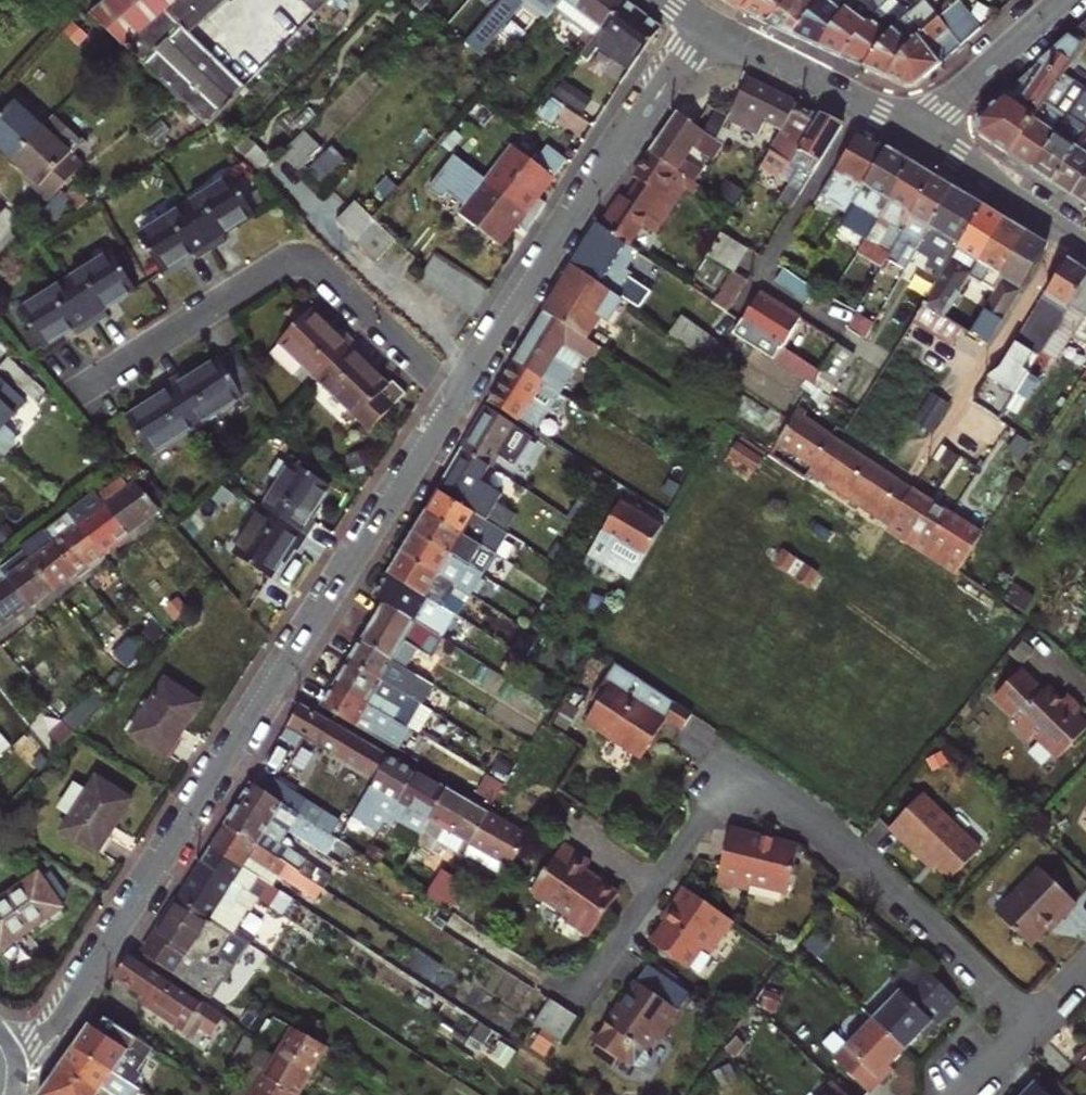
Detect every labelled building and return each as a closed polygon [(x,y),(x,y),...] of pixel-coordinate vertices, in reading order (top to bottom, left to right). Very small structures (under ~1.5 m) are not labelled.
[(331,0),(105,0),(89,14),(208,127),(331,0)] [(420,10),(430,0),(421,0),(415,6),(420,10)] [(478,22),(491,34),(522,0),(498,0),(478,22)] [(539,35),(559,52),(577,24),(588,32),(579,43),(585,48),(623,0),(563,0),(556,11),(539,35)] [(556,11),(563,0),(541,0),(556,11)] [(585,48),(582,53),(589,59),(597,50),(626,73),(660,27),(625,0),(623,0),(585,48)] [(724,1),(741,11),(752,0),(724,0),(724,1)] [(741,11),(767,23),(788,0),(752,0),(741,11)] [(767,23),(792,34),(822,0),(788,0),(767,23)] [(818,46),(856,0),(822,0),(792,34),(818,46)] [(863,67),(891,30),(914,6),(907,0),(856,0),(818,46),(863,67)] [(884,76),(918,34),(954,4),(950,0),(938,0),(921,13),(914,6),(891,30),(863,67),(884,76)] [(918,34),(884,76),(905,86),(919,83),(980,29),(958,0),(954,4),(918,34)] [(1011,154),(1073,62),(1085,42),(1085,22),(1070,36),(982,118),(983,136),(1011,154)] [(1033,169),(1085,91),(1085,90),(1085,78),(1081,74),(1084,69),(1073,62),(1011,154),(1033,169)] [(588,113),(598,98),(567,77),(557,92),(588,113)] [(751,80),(732,121),(759,134),(767,123),(783,131),(795,110),(799,105),(751,80)] [(13,160),(42,128),(2,90),(0,92),(0,148),(13,160)] [(1054,183),(1085,135),(1085,91),(1033,169),(1054,183)] [(799,105),(795,110),(812,119),(815,113),(799,105)] [(783,131),(771,152),(799,169),(791,182),(779,203),(793,211),(844,128),(815,113),(812,119),(795,110),(783,131)] [(724,148),(677,115),(652,153),(678,171),(687,159),(695,146),(714,161),(724,148)] [(42,128),(13,160),(29,174),(35,180),(31,185),(49,202),(83,165),(70,154),(82,144),(53,117),(42,128)] [(304,130),(281,153),(300,171),(322,148),(304,130)] [(273,161),(246,135),(235,147),(262,172),(273,161)] [(821,198),(847,214),(886,151),(859,135),(821,198)] [(1054,183),(1074,196),(1085,177),(1085,135),(1054,183)] [(313,165),(325,179),(350,157),(338,143),(313,165)] [(521,209),(534,219),(544,203),(537,198),(552,178),(566,161),(546,146),(532,163),(510,146),(483,180),(521,209)] [(841,224),(868,240),(911,165),(886,151),(847,214),(841,224)] [(771,152),(763,165),(791,182),(799,169),(771,152)] [(643,182),(641,186),(676,210),(694,182),(678,171),(652,153),(636,176),(643,182)] [(483,180),(453,156),(428,187),(438,199),(446,194),(462,207),(483,180)] [(706,172),(687,159),(678,171),(694,182),(697,184),(706,172)] [(883,269),(888,260),(934,178),(911,165),(868,240),(860,255),(883,269)] [(25,179),(31,185),(35,180),(29,174),(25,179)] [(1074,196),(1085,204),(1085,177),(1074,196)] [(231,178),(184,208),(210,249),(224,240),(220,234),(253,214),(231,178)] [(934,178),(888,260),(898,266),(910,246),(918,251),(935,222),(954,190),(934,178)] [(495,245),(521,209),(483,180),(462,207),(456,214),(495,245)] [(602,226),(630,245),(643,226),(660,237),(676,210),(641,186),(632,201),(623,196),(602,226)] [(934,279),(939,281),(984,208),(954,190),(935,222),(918,251),(931,259),(928,266),(938,272),(934,279)] [(335,221),(356,242),(358,240),(376,220),(356,200),(335,221)] [(195,258),(210,249),(184,208),(139,236),(161,271),(191,252),(195,258)] [(946,319),(972,274),(1004,219),(984,208),(939,281),(914,322),(954,347),(964,330),(946,319)] [(534,219),(521,209),(495,245),(498,248),(515,227),(525,234),(534,219)] [(964,330),(972,334),(1031,236),(1004,219),(972,274),(946,319),(964,330)] [(358,240),(378,259),(397,239),(376,220),(358,240)] [(630,270),(641,252),(630,245),(602,226),(599,224),(574,264),(624,298),(635,307),(644,292),(634,286),(639,276),(630,270)] [(750,249),(723,233),(719,239),(709,257),(734,272),(736,273),(750,249)] [(972,334),(988,344),(1049,246),(1031,236),(972,334)] [(113,253),(66,283),(91,323),(105,314),(101,308),(134,288),(113,253)] [(435,255),(419,279),(433,288),(448,264),(435,255)] [(974,404),(990,414),(1000,421),(1011,403),(1043,352),(1085,284),(1085,271),(1070,260),(1002,369),(992,375),(974,404)] [(462,273),(448,264),(433,288),(446,297),(462,273)] [(574,264),(545,312),(590,340),(607,312),(614,316),(624,298),(574,264)] [(729,312),(749,281),(736,273),(734,272),(714,302),(729,312)] [(452,301),(470,278),(462,273),(446,297),(452,301)] [(777,284),(810,305),(817,293),(784,273),(777,284)] [(460,306),(477,283),(470,278),(452,301),(460,306)] [(91,323),(66,283),(19,312),(39,347),(72,326),(76,333),(91,323)] [(489,291),(477,283),(460,306),(473,315),(489,291)] [(1043,352),(1054,359),(1064,344),(1067,347),(1074,336),(1085,343),(1085,284),(1043,352)] [(801,320),(760,295),(744,322),(736,334),(775,361),(781,351),(801,320)] [(281,340),(319,379),(354,343),(343,332),(337,338),(309,310),(281,340)] [(565,348),(584,360),(593,366),(603,348),(590,340),(545,312),(515,361),(545,381),(565,348)] [(873,333),(878,318),(860,312),(855,327),(873,333)] [(671,335),(695,353),(707,362),(717,370),(731,351),(685,316),(671,335)] [(367,356),(354,343),(319,379),(370,430),(405,393),(392,381),(386,386),(362,362),(367,356)] [(857,355),(840,344),(821,376),(817,382),(817,386),(832,395),(857,355)] [(563,395),(584,360),(565,348),(545,381),(544,384),(561,394),(563,395)] [(236,350),(220,360),(242,398),(259,387),(236,350)] [(775,361),(814,386),(817,382),(821,376),(781,351),(775,361)] [(1043,352),(1011,403),(1030,415),(1049,385),(1042,381),(1054,359),(1043,352)] [(185,373),(170,382),(197,425),(242,398),(220,360),(189,379),(185,373)] [(515,361),(491,402),(538,432),(561,394),(544,384),(545,381),(515,361)] [(0,377),(0,429),(26,401),(0,377)] [(151,453),(197,425),(170,382),(157,391),(161,398),(129,418),(151,453)] [(934,395),(917,421),(934,432),(951,405),(934,395)] [(516,466),(533,436),(488,406),(463,449),(491,466),(498,456),(516,466)] [(801,407),(780,441),(814,464),(832,436),(806,418),(809,413),(801,407)] [(832,436),(814,464),(844,484),(836,496),(859,511),(867,499),(896,519),(914,491),(832,436)] [(442,491),(504,531),(515,514),(498,504),(503,495),(482,481),(491,466),(463,449),(439,489),(442,491)] [(294,463),(264,508),(307,536),(317,521),(310,516),(329,487),(294,463)] [(159,508),(127,471),(94,495),(125,532),(159,508)] [(442,491),(429,511),(498,555),(510,534),(504,531),(442,491)] [(907,543),(933,503),(914,491),(896,519),(888,531),(907,543)] [(94,495),(67,513),(99,552),(125,532),(94,495)] [(624,592),(664,526),(623,500),(583,567),(624,592)] [(926,555),(952,515),(933,503),(907,543),(926,555)] [(298,550),(307,536),(264,508),(235,554),(271,577),(291,547),(298,550)] [(417,532),(486,575),(487,576),(498,555),(429,511),(417,532)] [(99,552),(67,513),(45,531),(77,569),(99,552)] [(926,555),(959,576),(984,536),(952,515),(926,555)] [(24,552),(53,587),(77,569),(45,531),(22,549),(24,552)] [(474,595),(486,575),(417,532),(405,551),(474,595)] [(405,551),(392,573),(458,614),(461,616),(474,595),(405,551)] [(29,605),(53,587),(24,552),(1,570),(7,578),(29,605)] [(7,578),(1,570),(0,568),(0,626),(29,605),(7,578)] [(458,614),(392,573),(391,572),(377,596),(385,602),(444,639),(458,614)] [(1003,584),(996,595),(1034,621),(1041,610),(1003,584)] [(385,602),(362,641),(409,669),(420,649),(436,658),(446,640),(444,639),(385,602)] [(1041,610),(1034,621),(1045,631),(1053,620),(1041,610)] [(158,623),(139,643),(148,654),(167,634),(158,623)] [(350,661),(423,705),(435,685),(434,685),(423,678),(409,669),(362,641),(350,661)] [(500,674),(513,682),(528,657),(515,649),(500,674)] [(350,661),(335,686),(412,728),(421,734),(434,712),(423,705),(350,661)] [(693,714),(617,663),(592,700),(597,704),(587,720),(643,757),(669,720),(683,729),(693,714)] [(429,667),(423,678),(434,685),(440,674),(429,667)] [(992,697),(1018,721),(1013,727),(1028,741),(1033,736),(1057,759),(1085,729),(1085,726),(1073,714),(1079,708),(1066,695),(1060,701),(1045,686),(1040,691),(1019,670),(992,697)] [(200,701),(167,680),(132,734),(167,755),(200,701)] [(335,686),(322,707),(395,749),(398,751),(412,728),(335,686)] [(74,731),(76,729),(101,703),(94,694),(65,721),(74,731)] [(287,727),(303,736),(377,778),(390,757),(317,715),(301,705),(287,727)] [(74,731),(65,721),(49,737),(59,747),(74,731)] [(297,745),(303,736),(287,727),(281,736),(297,745)] [(385,824),(417,772),(390,757),(377,778),(356,815),(381,830),(385,824)] [(422,836),(448,790),(417,772),(385,824),(392,828),(396,821),(422,836)] [(492,774),(484,790),(499,798),(507,782),(492,774)] [(130,799),(96,778),(61,832),(96,854),(130,799)] [(277,779),(267,793),(298,813),(307,799),(277,779)] [(241,802),(288,832),(345,869),(357,851),(298,813),(267,793),(252,784),(241,802)] [(490,814),(448,790),(422,836),(419,842),(442,855),(448,844),(466,855),(490,814)] [(922,791),(890,826),(929,863),(932,859),(938,865),(951,878),(981,847),(922,791)] [(281,845),(288,832),(241,802),(226,825),(325,889),(332,878),(281,845)] [(466,855),(506,878),(523,847),(529,837),(490,814),(466,855)] [(226,825),(212,848),(272,888),(278,878),(317,902),(325,889),(226,825)] [(798,851),(731,829),(715,881),(746,890),(748,885),(784,897),(798,851)] [(590,864),(563,846),(526,893),(587,940),(619,895),(586,871),(590,864)] [(203,862),(265,903),(272,907),(281,913),(290,899),(272,888),(212,848),(203,862)] [(932,859),(929,863),(934,868),(938,865),(932,859)] [(257,916),(265,903),(203,862),(180,899),(182,900),(235,935),(245,942),(252,946),(267,923),(257,916)] [(1076,902),(1039,866),(995,911),(1030,944),(1058,915),(1061,918),(1076,902)] [(440,869),(423,894),(450,912),(467,886),(440,869)] [(0,900),(0,950),(60,907),(37,874),(0,900)] [(735,920),(685,886),(669,909),(675,913),(654,945),(688,968),(703,946),(712,953),(735,920)] [(235,935),(182,900),(157,940),(148,951),(210,994),(220,979),(210,972),(235,935)] [(210,972),(220,979),(245,942),(235,935),(210,972)] [(148,951),(142,961),(202,1004),(203,1005),(210,994),(148,951)] [(131,953),(116,976),(152,1001),(149,1007),(185,1032),(202,1004),(142,961),(131,953)] [(892,981),(902,992),(926,968),(915,957),(892,981)] [(691,992),(649,963),(597,1042),(624,1061),(646,1069),(654,1058),(648,1049),(655,1038),(659,1041),(691,992)] [(930,1032),(960,1001),(926,968),(902,992),(876,1019),(906,1049),(927,1029),(930,1032)] [(534,1025),(547,1034),(561,1043),(578,1018),(564,1009),(550,1000),(534,1025)] [(92,1026),(77,1046),(135,1086),(143,1075),(138,1071),(153,1049),(107,1018),(99,1030),(92,1026)] [(885,1071),(906,1049),(876,1019),(837,1059),(852,1075),(871,1093),(889,1075),(885,1071)] [(274,1044),(279,1047),(315,1066),(326,1046),(286,1025),(274,1044)] [(251,1062),(255,1042),(239,1040),(235,1060),(251,1062)] [(77,1046),(61,1068),(101,1094),(104,1091),(111,1094),(137,1094),(140,1089),(135,1086),(77,1046)] [(279,1047),(275,1055),(265,1050),(253,1071),(249,1069),(235,1094),(299,1094),(315,1066),(279,1047)] [(1074,1065),(1085,1076),(1085,1053),(1074,1065)] [(61,1068),(48,1089),(58,1094),(101,1094),(61,1068)] [(849,1094),(869,1094),(871,1093),(852,1075),(840,1086),(849,1094)] [(824,1094),(831,1094),(840,1086),(835,1081),(823,1093),(824,1094)] [(1025,1094),(1050,1094),(1037,1082),(1025,1094)] [(840,1086),(831,1094),(849,1094),(840,1086)]
